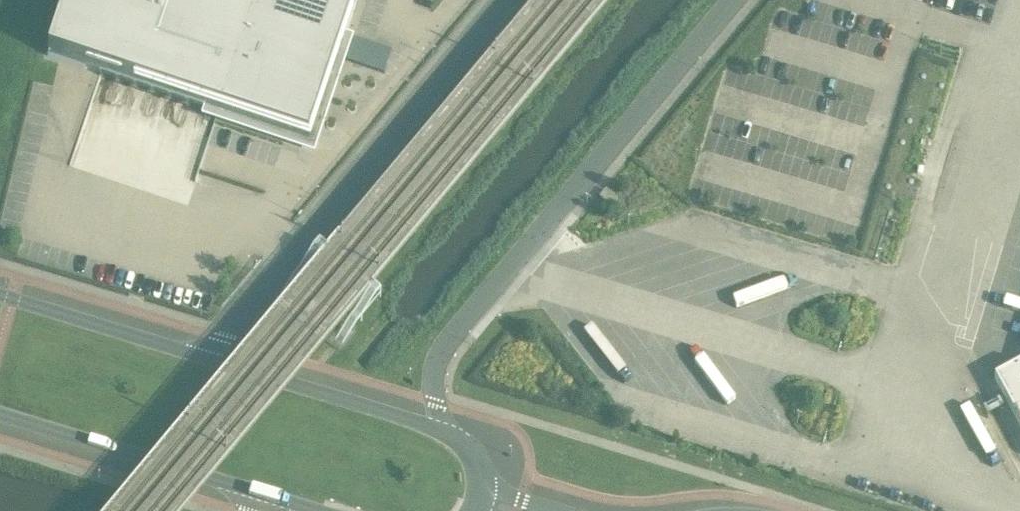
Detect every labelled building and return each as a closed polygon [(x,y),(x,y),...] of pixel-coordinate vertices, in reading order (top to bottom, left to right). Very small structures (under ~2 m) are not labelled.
[(48,59),(220,117),(249,31),(335,60),(355,0),(68,0),(48,59)] [(606,193),(599,201),(611,212),(618,204),(606,193)] [(994,379),(1017,421),(1019,427),(1019,365),(994,379)]
